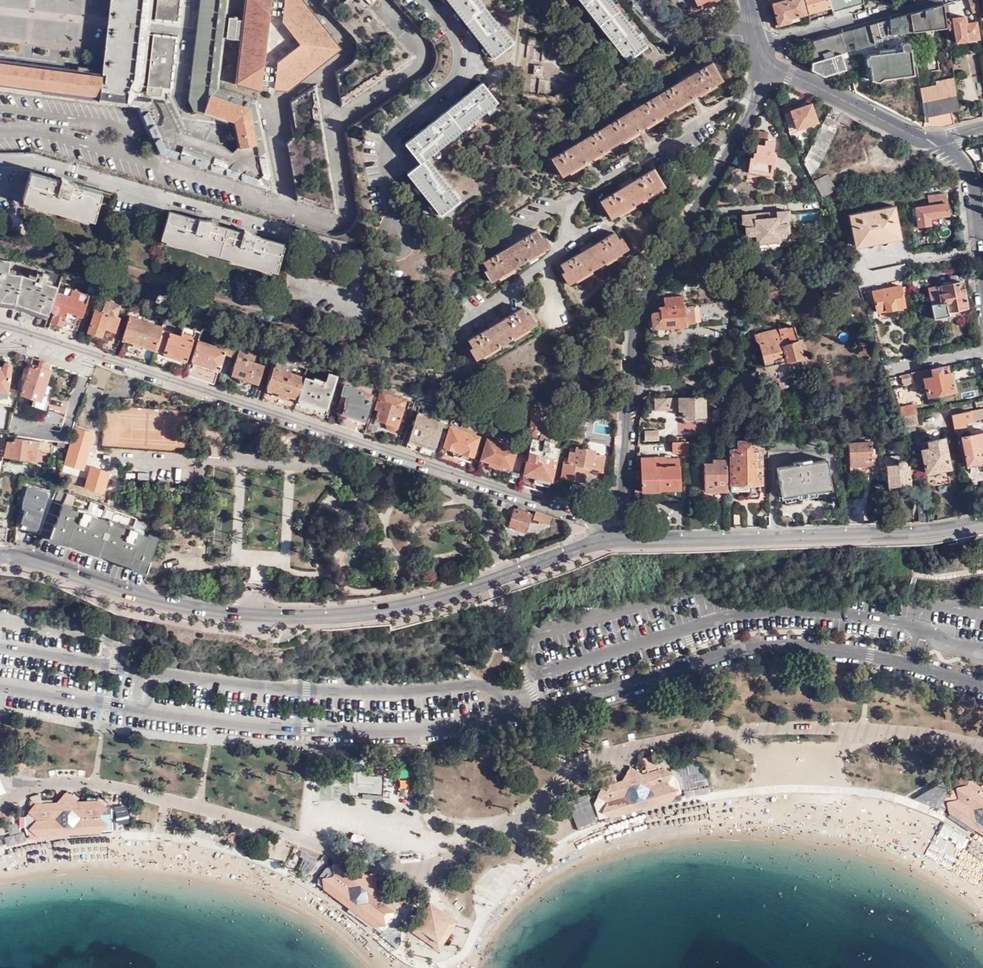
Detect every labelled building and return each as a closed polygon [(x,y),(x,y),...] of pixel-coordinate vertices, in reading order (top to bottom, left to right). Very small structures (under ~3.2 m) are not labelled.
[(154,147),(266,186),(251,99),(209,82),(218,0),(193,0),(182,94),(186,105),(226,118),(231,142),(225,147),(220,142),(172,127),(160,98),(138,94),(128,84),(133,78),(143,0),(102,0),(94,69),(0,57),(0,85),(133,104),(154,147)] [(150,16),(172,18),(174,0),(152,0),(150,16)] [(265,0),(239,0),(237,16),(235,36),(230,78),(254,87),(265,0)] [(334,46),(299,0),(279,0),(277,17),(295,41),(272,59),(269,86),(281,87),(334,46)] [(483,47),(487,52),(492,58),(512,43),(479,0),(447,0),(456,11),(460,17),(469,28),(473,34),(483,47)] [(626,62),(646,46),(641,40),(637,35),(627,22),(623,16),(614,5),(610,0),(578,0),(626,62)] [(719,0),(694,0),(698,9),(708,6),(709,7),(720,2),(719,0)] [(767,4),(770,4),(775,22),(788,19),(787,14),(796,12),(804,10),(801,0),(782,0),(766,0),(767,4)] [(806,13),(830,7),(828,0),(803,0),(806,13)] [(861,0),(828,0),(830,7),(831,11),(862,3),(861,0)] [(943,12),(942,3),(811,40),(809,71),(821,77),(843,71),(849,90),(853,93),(847,70),(850,69),(846,53),(889,40),(890,36),(924,31),(926,43),(933,42),(931,30),(946,27),(943,12)] [(222,12),(219,34),(235,36),(237,16),(231,15),(231,13),(222,12)] [(965,23),(964,15),(947,18),(948,28),(953,27),(955,41),(977,37),(975,21),(965,23)] [(172,33),(148,30),(143,83),(166,85),(172,33)] [(637,35),(641,40),(645,37),(641,32),(637,35)] [(530,39),(530,60),(543,60),(543,39),(530,39)] [(913,78),(910,53),(908,52),(908,47),(906,45),(901,46),(899,48),(899,51),(866,56),(866,58),(864,58),(862,60),(863,67),(866,69),(868,69),(870,84),(875,85),(877,85),(880,84),(883,82),(913,78)] [(721,81),(711,63),(550,159),(561,176),(721,81)] [(540,91),(541,64),(532,64),(530,90),(540,91)] [(942,126),(960,121),(953,76),(936,82),(936,86),(920,88),(926,127),(942,126)] [(433,206),(435,210),(440,216),(459,200),(427,158),(432,154),(438,149),(450,140),(459,133),(464,128),(473,121),(486,111),(492,106),(497,102),(481,83),(405,143),(421,163),(407,174),(416,186),(421,192),(433,206)] [(816,123),(809,104),(789,111),(796,129),(816,123)] [(495,109),(492,106),(486,111),(488,115),(495,109)] [(848,126),(852,120),(830,108),(803,162),(810,176),(817,166),(839,122),(848,126)] [(476,125),(473,121),(464,128),(467,132),(476,125)] [(756,138),(767,140),(767,131),(757,131),(756,138)] [(459,133),(450,140),(453,143),(462,136),(459,133)] [(773,140),(767,140),(756,138),(755,153),(752,153),(752,158),(749,158),(748,177),(749,178),(777,179),(777,168),(774,168),(775,150),(773,149),(773,140)] [(664,186),(654,169),(633,182),(631,179),(620,186),(621,189),(600,202),(610,219),(664,186)] [(22,199),(27,200),(33,202),(34,199),(82,213),(81,216),(86,217),(93,219),(101,191),(64,181),(30,171),(22,199)] [(826,174),(813,181),(820,196),(834,189),(826,174)] [(901,193),(903,203),(924,199),(922,188),(901,193)] [(917,228),(929,226),(928,219),(948,216),(945,194),(928,197),(929,206),(915,208),(917,228)] [(828,198),(830,206),(837,204),(835,196),(828,198)] [(33,202),(27,200),(26,204),(85,221),(86,217),(81,216),(82,213),(34,199),(33,202)] [(897,227),(893,206),(848,214),(852,236),(854,236),(856,246),(898,238),(896,228),(897,227)] [(283,273),(291,244),(260,235),(198,218),(175,212),(167,240),(171,241),(170,245),(213,257),(214,254),(235,260),(234,263),(276,275),(276,271),(283,273)] [(928,219),(929,226),(949,223),(948,216),(928,219)] [(761,226),(760,219),(748,220),(749,228),(761,226)] [(541,238),(537,230),(516,243),(514,240),(503,247),(504,250),(483,263),(487,270),(485,272),(491,282),(551,245),(545,236),(541,238)] [(618,240),(614,234),(593,246),(591,243),(580,250),(581,253),(560,266),(564,273),(561,274),(567,285),(627,249),(622,238),(618,240)] [(54,295),(56,290),(59,280),(41,274),(38,281),(23,275),(3,273),(4,265),(0,264),(0,300),(17,302),(48,313),(50,307),(54,295)] [(907,278),(910,290),(923,288),(920,275),(907,278)] [(962,294),(959,282),(926,289),(928,298),(925,299),(926,302),(929,301),(933,320),(949,316),(948,311),(967,307),(964,294),(962,294)] [(841,290),(839,283),(823,287),(824,295),(841,290)] [(900,286),(872,291),(877,313),(904,307),(902,296),(906,295),(904,287),(900,288),(900,286)] [(53,313),(48,328),(75,337),(89,295),(66,287),(64,293),(56,290),(54,295),(50,307),(50,309),(51,312),(53,313)] [(651,313),(653,332),(657,336),(663,335),(668,328),(687,327),(687,325),(685,306),(684,306),(683,296),(663,297),(664,306),(659,306),(659,312),(651,313)] [(96,308),(87,332),(102,336),(105,328),(115,331),(120,317),(116,316),(120,304),(105,299),(102,310),(96,308)] [(46,317),(48,313),(17,302),(0,300),(0,304),(14,306),(46,317)] [(686,308),(687,325),(696,325),(694,307),(686,308)] [(525,316),(522,309),(500,321),(499,319),(488,325),(489,328),(468,340),(472,347),(469,349),(475,359),(535,323),(529,314),(525,316)] [(124,339),(120,352),(150,362),(162,330),(163,327),(129,316),(122,338),(124,339)] [(802,356),(795,324),(785,326),(787,335),(784,336),(782,331),(780,331),(779,327),(754,334),(755,340),(758,344),(764,366),(787,360),(787,361),(802,356)] [(150,362),(181,372),(193,339),(191,339),(194,330),(181,326),(178,336),(162,330),(150,362)] [(110,334),(106,347),(114,350),(119,337),(110,334)] [(186,374),(213,383),(224,353),(229,354),(232,345),(214,339),(212,345),(198,340),(186,374)] [(232,389),(252,396),(263,365),(253,362),(255,356),(238,351),(231,373),(227,372),(222,386),(232,389)] [(47,368),(50,363),(26,355),(24,362),(28,363),(18,392),(32,397),(40,400),(46,382),(50,369),(47,368)] [(733,373),(732,368),(731,357),(722,358),(723,370),(723,374),(733,373)] [(14,406),(23,367),(12,365),(11,363),(8,361),(5,361),(2,363),(1,369),(0,369),(0,404),(14,406)] [(293,410),(304,376),(289,371),(291,366),(276,361),(275,366),(273,366),(261,399),(293,410)] [(112,372),(95,365),(91,376),(89,383),(105,389),(112,372)] [(951,373),(950,366),(902,376),(905,387),(926,383),(929,396),(957,390),(954,373),(951,373)] [(293,410),(325,421),(330,407),(326,405),(336,375),(328,372),(324,383),(304,376),(293,410)] [(30,403),(44,407),(52,384),(46,382),(40,400),(32,397),(30,403)] [(364,433),(368,422),(376,397),(344,387),(338,408),(343,410),(339,425),(364,433)] [(379,438),(397,444),(401,432),(395,430),(405,400),(380,393),(374,409),(379,410),(374,423),(368,422),(364,433),(379,438)] [(650,410),(677,410),(682,410),(682,414),(682,416),(705,416),(705,396),(680,396),(681,409),(650,409),(650,410)] [(650,409),(681,409),(680,396),(651,397),(650,397),(650,409)] [(14,406),(12,412),(40,420),(44,407),(30,403),(17,398),(14,406)] [(901,415),(916,412),(914,402),(897,405),(901,415)] [(407,447),(433,456),(446,413),(420,405),(407,447)] [(951,415),(955,434),(959,433),(958,430),(966,428),(965,423),(982,420),(982,409),(951,415)] [(918,422),(916,412),(901,415),(904,424),(918,422)] [(454,463),(469,468),(479,436),(459,430),(463,419),(452,415),(438,458),(454,463)] [(521,485),(546,494),(559,448),(553,446),(555,440),(556,440),(560,427),(542,422),(543,419),(534,417),(529,433),(534,435),(529,455),(517,451),(509,481),(516,483),(522,461),(527,462),(521,485)] [(83,469),(93,434),(76,428),(66,464),(83,469)] [(645,440),(658,440),(657,430),(645,430),(645,440)] [(962,438),(968,469),(982,466),(982,434),(962,438)] [(45,462),(46,453),(39,452),(39,448),(36,448),(37,441),(14,438),(14,441),(7,440),(5,456),(12,457),(12,461),(37,465),(37,461),(45,462)] [(509,481),(517,451),(520,440),(513,438),(511,445),(487,438),(477,471),(509,481)] [(950,483),(943,439),(924,442),(925,449),(920,451),(927,487),(950,483)] [(759,494),(758,444),(753,444),(753,443),(751,443),(750,440),(738,440),(737,443),(730,443),(730,490),(747,489),(747,494),(759,494)] [(872,465),(872,461),(871,440),(848,441),(850,469),(852,469),(853,472),(855,474),(862,474),(864,473),(864,472),(872,471),(872,465)] [(687,441),(672,441),(672,454),(682,454),(683,459),(688,459),(687,441)] [(556,477),(551,495),(562,499),(566,480),(583,484),(587,468),(601,472),(606,454),(595,451),(594,453),(578,449),(576,455),(571,454),(568,463),(564,462),(560,478),(556,477)] [(640,492),(659,491),(659,489),(678,489),(677,458),(665,459),(666,456),(639,456),(640,469),(640,479),(640,492)] [(703,462),(703,480),(701,480),(701,490),(726,490),(725,465),(725,458),(711,458),(711,462),(703,462)] [(898,458),(887,459),(888,487),(911,486),(910,467),(906,467),(906,462),(905,460),(902,459),(899,461),(898,458)] [(832,496),(826,459),(802,463),(802,460),(797,461),(797,463),(777,467),(782,503),(805,500),(832,496)] [(196,493),(196,483),(120,479),(120,489),(196,493)] [(39,535),(53,499),(54,495),(27,486),(20,507),(23,509),(19,522),(20,529),(39,535)] [(120,557),(149,567),(152,559),(150,559),(159,537),(157,536),(161,526),(152,523),(148,533),(133,527),(136,517),(105,506),(100,516),(71,505),(75,495),(67,492),(66,493),(56,490),(54,495),(53,499),(63,503),(55,525),(54,524),(50,532),(74,540),(120,557)] [(919,522),(927,522),(923,497),(915,499),(919,522)] [(872,523),(884,523),(883,508),(872,509),(872,523)] [(527,532),(532,514),(515,509),(510,526),(527,532)] [(690,509),(691,528),(701,528),(700,509),(690,509)] [(548,523),(550,516),(537,511),(535,519),(548,523)] [(733,513),(733,527),(743,527),(742,512),(733,513)] [(486,558),(485,555),(474,559),(476,562),(478,562),(480,566),(485,564),(484,560),(486,558)] [(29,760),(25,755),(11,755),(11,768),(20,768),(29,760)] [(612,815),(671,798),(667,782),(672,772),(662,767),(642,773),(629,765),(622,778),(603,784),(598,794),(607,800),(612,815)] [(671,798),(676,788),(667,782),(671,798)] [(955,787),(957,798),(948,812),(982,833),(982,795),(965,784),(955,787)] [(99,831),(98,815),(105,806),(97,799),(77,800),(66,789),(56,800),(35,801),(28,810),(36,818),(37,834),(99,831)] [(948,812),(957,798),(946,801),(948,812)] [(612,815),(607,800),(603,810),(612,815)] [(323,887),(373,924),(383,911),(393,909),(392,899),(376,886),(374,871),(359,874),(342,861),(332,864),(333,874),(322,877),(323,887)] [(316,877),(317,883),(323,887),(322,877),(333,874),(332,864),(325,866),(316,877)] [(417,938),(447,937),(456,923),(427,904),(409,933),(417,938)] [(373,924),(384,922),(383,911),(373,924)] [(438,952),(447,937),(417,938),(438,952)]
